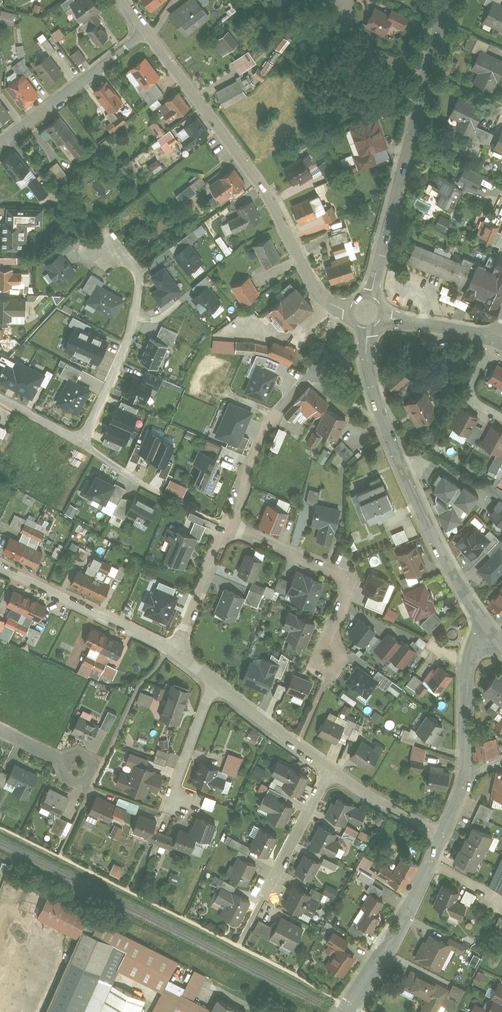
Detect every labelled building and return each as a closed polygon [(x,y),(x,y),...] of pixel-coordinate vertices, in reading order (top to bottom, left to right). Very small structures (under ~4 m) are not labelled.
[(88,19),(84,22),(71,3),(75,0),(64,0),(61,2),(69,13),(71,11),(86,30),(87,30),(92,26),(88,19)] [(71,3),(84,22),(88,19),(96,13),(101,9),(95,0),(75,0),(71,3)] [(150,11),(165,0),(142,0),(150,11)] [(185,36),(211,16),(202,5),(198,0),(186,0),(168,13),(185,36)] [(498,1),(496,0),(492,0),(490,4),(482,19),(501,29),(501,3),(498,1)] [(43,7),(35,4),(33,10),(41,13),(43,7)] [(233,5),(226,11),(229,15),(236,9),(233,5)] [(392,8),(387,17),(392,20),(391,22),(404,28),(410,17),(392,8)] [(370,17),(365,27),(384,36),(385,33),(391,23),(391,22),(392,20),(387,17),(370,9),(367,15),(370,17)] [(2,10),(0,19),(0,22),(14,25),(17,13),(2,10)] [(109,37),(98,22),(101,19),(96,13),(88,19),(92,26),(87,30),(98,45),(109,37)] [(395,25),(391,23),(385,33),(389,35),(395,25)] [(65,35),(60,27),(52,33),(57,41),(65,35)] [(281,32),(273,45),(280,49),(287,36),(281,32)] [(42,43),(48,38),(43,33),(37,37),(42,43)] [(233,48),(224,34),(213,42),(223,55),(233,48)] [(471,48),(478,51),(480,47),(486,49),(490,41),(477,35),(471,48)] [(48,38),(42,43),(51,54),(57,50),(48,38)] [(80,47),(70,55),(79,65),(88,58),(80,47)] [(480,47),(478,51),(470,68),(478,71),(473,81),(493,90),(501,69),(501,57),(486,49),(480,47)] [(275,48),(268,59),(274,63),(281,52),(275,48)] [(240,74),(257,63),(253,57),(249,51),(232,62),(240,74)] [(48,55),(34,66),(49,85),(63,74),(48,55)] [(147,57),(130,69),(132,72),(139,81),(144,88),(145,89),(155,81),(161,77),(147,57)] [(12,66),(19,75),(23,73),(26,77),(33,72),(22,58),(12,66)] [(268,59),(261,69),(267,73),(274,63),(268,59)] [(258,68),(254,74),(262,80),(267,73),(261,69),(258,68)] [(134,84),(139,81),(132,72),(128,75),(134,84)] [(6,86),(5,86),(6,88),(21,108),(39,95),(26,77),(23,73),(19,75),(6,86)] [(217,91),(226,107),(248,95),(245,90),(255,84),(249,73),(217,91)] [(123,103),(107,81),(93,91),(110,113),(123,103)] [(140,92),(144,88),(139,81),(134,84),(140,92)] [(155,81),(145,89),(141,92),(150,105),(165,94),(155,81)] [(180,91),(166,102),(171,108),(162,114),(170,124),(192,107),(180,91)] [(485,106),(459,94),(449,116),(458,121),(456,125),(469,136),(473,127),(485,106)] [(162,104),(159,100),(151,106),(154,110),(162,104)] [(11,115),(0,101),(0,124),(11,115)] [(62,116),(45,128),(59,146),(60,145),(75,134),(62,116)] [(122,116),(113,123),(117,129),(118,130),(127,122),(122,116)] [(210,133),(199,116),(185,126),(190,134),(182,140),(188,148),(210,133)] [(380,118),(345,130),(346,133),(354,158),(373,152),(389,146),(380,118)] [(112,122),(106,127),(111,133),(117,129),(113,123),(112,122)] [(162,136),(165,134),(156,122),(149,127),(161,141),(164,139),(162,136)] [(490,136),(473,127),(469,136),(467,139),(485,147),(490,136)] [(168,140),(174,135),(170,130),(165,134),(162,136),(164,139),(166,141),(168,140)] [(75,134),(60,145),(72,161),(87,149),(75,134)] [(174,135),(168,140),(172,145),(178,140),(174,135)] [(17,150),(1,162),(16,182),(31,170),(17,150)] [(377,162),(373,152),(354,158),(358,169),(377,162)] [(301,155),(283,167),(294,185),(312,174),(313,173),(311,170),(301,155)] [(355,163),(352,156),(341,160),(344,167),(355,163)] [(467,159),(460,176),(467,179),(480,185),(487,168),(467,159)] [(155,173),(163,167),(158,160),(150,165),(155,173)] [(68,176),(58,162),(48,169),(58,183),(58,184),(65,179),(68,176)] [(318,165),(311,170),(313,173),(312,174),(315,178),(323,173),(318,165)] [(245,184),(234,168),(209,186),(221,202),(245,184)] [(456,204),(467,179),(460,176),(441,168),(434,182),(442,186),(438,196),(456,204)] [(37,177),(31,170),(16,182),(21,189),(28,184),(37,177)] [(206,183),(201,176),(192,183),(197,190),(206,183)] [(37,177),(28,184),(41,201),(49,194),(37,177)] [(68,184),(65,179),(58,184),(58,183),(54,186),(57,191),(68,184)] [(318,195),(320,194),(329,190),(325,182),(315,187),(318,195)] [(197,190),(192,183),(175,195),(182,204),(198,191),(197,190)] [(68,185),(59,192),(61,195),(70,188),(68,185)] [(310,199),(318,215),(322,213),(327,210),(326,208),(320,194),(318,195),(310,199)] [(309,197),(292,205),(301,224),(318,216),(318,215),(310,199),(309,197)] [(499,199),(489,219),(487,223),(494,226),(487,240),(486,241),(501,249),(501,200),(499,199)] [(236,234),(255,224),(245,204),(225,214),(236,234)] [(7,221),(3,221),(3,250),(24,250),(25,226),(43,226),(43,208),(7,208),(7,221)] [(327,210),(322,213),(326,223),(333,220),(327,208),(326,208),(327,210)] [(454,214),(443,209),(440,214),(452,219),(454,214)] [(494,226),(487,223),(489,219),(479,214),(473,227),(479,229),(476,235),(487,240),(494,226)] [(216,215),(208,220),(211,225),(219,220),(216,215)] [(179,242),(184,248),(189,244),(205,233),(201,226),(179,242)] [(330,236),(333,244),(344,242),(350,240),(346,230),(330,236)] [(221,236),(215,239),(227,255),(232,252),(221,236)] [(274,236),(254,245),(264,266),(284,256),(274,236)] [(465,286),(476,262),(463,255),(461,260),(414,239),(405,260),(465,286)] [(52,255),(53,258),(60,252),(62,255),(73,247),(68,240),(54,251),(55,253),(52,255)] [(333,244),(334,250),(345,246),(344,242),(333,244)] [(184,248),(174,255),(187,273),(202,262),(189,244),(184,248)] [(334,250),(337,258),(348,255),(345,246),(334,250)] [(53,258),(44,264),(60,285),(76,273),(62,255),(60,252),(53,258)] [(494,319),(501,300),(501,255),(498,253),(491,268),(476,262),(465,286),(464,290),(476,295),(470,309),(494,319)] [(327,265),(332,283),(356,276),(349,255),(348,255),(337,258),(332,260),(333,263),(327,265)] [(163,268),(151,278),(159,288),(150,294),(159,306),(170,297),(179,290),(163,268)] [(0,269),(0,288),(14,288),(14,282),(23,283),(23,275),(14,275),(14,269),(0,269)] [(82,290),(91,295),(98,284),(102,286),(105,283),(92,275),(82,290)] [(250,276),(232,286),(243,306),(261,296),(250,276)] [(191,289),(196,295),(205,287),(210,284),(204,277),(191,289)] [(315,307),(297,286),(295,287),(291,282),(282,290),(286,295),(269,310),(286,330),(315,307)] [(91,295),(87,303),(113,319),(125,300),(102,286),(98,284),(91,295)] [(196,295),(191,299),(205,316),(219,304),(205,287),(196,295)] [(174,302),(170,297),(159,306),(156,308),(160,313),(174,302)] [(5,299),(4,316),(12,316),(25,317),(26,317),(27,299),(5,299)] [(66,349),(98,363),(109,340),(83,329),(75,325),(75,326),(66,349)] [(161,325),(155,340),(167,345),(171,347),(178,332),(161,325)] [(155,340),(149,338),(139,362),(156,369),(167,345),(155,340)] [(237,340),(214,340),(214,352),(237,353),(237,340)] [(237,353),(256,354),(257,342),(246,340),(237,340),(237,353)] [(298,350),(274,341),(268,357),(280,363),(290,367),(298,350)] [(271,345),(257,342),(256,354),(268,357),(271,345)] [(47,373),(17,358),(15,362),(8,359),(0,374),(0,381),(16,390),(12,398),(29,407),(47,373)] [(490,375),(501,382),(501,362),(499,360),(490,375)] [(276,371),(257,363),(244,392),(266,401),(279,373),(276,371)] [(391,392),(410,381),(404,372),(386,383),(391,392)] [(142,380),(133,375),(123,395),(143,403),(152,387),(153,385),(142,380)] [(55,401),(77,413),(92,388),(77,380),(69,376),(55,401)] [(329,403),(310,387),(285,417),(291,422),(293,421),(301,410),(309,417),(312,413),(317,418),(329,403)] [(421,391),(402,404),(415,425),(435,413),(421,391)] [(481,411),(463,400),(452,419),(471,430),(477,418),(481,411)] [(253,412),(230,402),(216,436),(229,441),(239,445),(243,436),(253,412)] [(119,407),(118,407),(111,421),(131,430),(138,415),(135,414),(119,407)] [(347,418),(325,409),(316,429),(338,439),(347,418)] [(303,424),(309,417),(301,410),(293,421),(296,423),(298,420),(303,424)] [(486,423),(477,418),(471,430),(468,434),(477,439),(486,423)] [(495,418),(484,437),(500,446),(501,447),(501,422),(495,418)] [(125,446),(131,430),(111,421),(105,436),(106,437),(122,444),(125,446)] [(0,426),(0,437),(4,439),(8,430),(0,426)] [(245,435),(254,440),(259,431),(249,426),(245,435)] [(271,449),(279,452),(288,431),(280,427),(271,449)] [(323,438),(309,430),(303,441),(316,449),(323,438)] [(162,437),(148,431),(142,445),(139,452),(141,453),(153,460),(162,440),(162,437)] [(248,438),(243,436),(239,445),(229,441),(227,446),(242,453),(248,438)] [(163,466),(166,467),(169,461),(175,446),(162,440),(153,460),(163,466)] [(350,458),(354,453),(342,442),(334,449),(346,461),(350,458)] [(500,446),(490,464),(498,469),(501,462),(501,447),(500,446)] [(326,448),(318,459),(324,463),(332,452),(326,448)] [(217,470),(222,459),(218,457),(202,451),(199,450),(193,464),(201,467),(195,482),(211,489),(215,490),(219,480),(222,472),(217,470)] [(358,457),(354,453),(350,458),(354,462),(358,457)] [(116,482),(95,470),(92,476),(89,474),(81,489),(105,503),(116,482)] [(460,485),(444,474),(443,476),(439,474),(433,482),(437,485),(434,490),(437,492),(435,498),(437,502),(434,503),(439,513),(437,514),(445,531),(462,522),(462,521),(468,511),(479,496),(464,485),(463,486),(460,485)] [(374,485),(358,492),(358,493),(355,494),(361,509),(365,507),(370,521),(378,518),(379,521),(388,517),(386,514),(396,510),(393,504),(394,503),(388,488),(387,489),(381,475),(371,479),(374,485)] [(170,479),(166,489),(177,494),(182,484),(170,479)] [(223,482),(219,480),(215,490),(219,492),(223,482)] [(127,488),(116,482),(105,503),(116,508),(116,507),(122,496),(127,488)] [(215,490),(211,489),(208,496),(216,500),(219,492),(215,490)] [(307,503),(316,506),(317,503),(318,503),(321,492),(311,489),(307,503)] [(158,506),(134,492),(131,499),(125,512),(149,525),(158,506)] [(125,512),(131,499),(122,496),(116,507),(125,512)] [(279,498),(276,507),(288,512),(292,503),(279,498)] [(489,516),(501,527),(501,502),(489,516)] [(71,503),(65,512),(74,517),(79,508),(71,503)] [(318,503),(317,503),(316,506),(311,525),(320,527),(316,540),(333,544),(342,509),(318,503)] [(276,507),(268,504),(259,525),(281,534),(290,513),(288,512),(276,507)] [(195,521),(203,524),(205,518),(189,511),(186,517),(190,519),(195,521)] [(9,526),(22,531),(26,523),(27,520),(15,514),(9,526)] [(27,520),(26,523),(36,528),(38,522),(28,518),(27,520)] [(192,529),(195,521),(190,519),(187,526),(192,529)] [(192,529),(190,533),(196,535),(202,538),(207,526),(203,524),(195,521),(192,529)] [(26,523),(22,531),(31,536),(41,540),(45,532),(36,528),(26,523)] [(190,533),(178,528),(177,530),(168,526),(164,538),(166,539),(172,541),(168,551),(164,561),(182,569),(196,535),(190,533)] [(471,528),(455,544),(463,553),(471,560),(487,545),(481,539),(471,528)] [(404,529),(392,534),(397,545),(409,540),(404,529)] [(41,540),(31,536),(27,544),(37,549),(41,540)] [(27,544),(11,537),(4,552),(37,567),(44,552),(37,549),(27,544)] [(168,551),(172,541),(166,539),(162,549),(168,551)] [(358,548),(353,540),(346,543),(350,552),(358,548)] [(418,545),(397,554),(407,578),(416,574),(428,569),(418,545)] [(76,558),(88,564),(92,555),(93,553),(81,547),(76,558)] [(500,548),(478,571),(485,579),(492,585),(501,575),(501,549),(500,548)] [(256,549),(253,556),(263,560),(266,553),(256,549)] [(246,553),(237,573),(254,580),(263,560),(253,556),(246,553)] [(92,555),(88,564),(90,565),(99,569),(108,573),(112,564),(92,555)] [(112,564),(108,573),(115,576),(119,568),(112,564)] [(95,577),(99,569),(90,565),(86,573),(95,577)] [(119,568),(115,576),(122,579),(127,568),(121,565),(119,568)] [(86,573),(78,569),(71,584),(104,600),(111,584),(104,581),(95,577),(86,573)] [(108,573),(99,569),(95,577),(104,581),(108,573)] [(326,583),(300,573),(297,583),(281,576),(276,589),(280,591),(291,595),(290,599),(315,610),(326,583)] [(389,581),(371,573),(363,591),(372,595),(381,600),(389,582),(389,581)] [(419,581),(416,574),(407,578),(399,581),(402,588),(419,581)] [(264,594),(267,587),(266,587),(253,581),(251,589),(258,591),(264,594)] [(395,585),(389,582),(381,600),(388,602),(395,585)] [(425,582),(403,592),(407,600),(405,602),(412,618),(415,617),(416,620),(430,613),(434,612),(437,610),(433,599),(435,598),(432,592),(430,593),(425,582)] [(491,597),(496,600),(497,598),(501,603),(501,583),(491,597)] [(264,594),(272,597),(276,589),(267,585),(266,587),(267,587),(264,594)] [(145,613),(167,623),(179,596),(174,594),(157,587),(156,587),(152,595),(149,594),(144,605),(148,606),(145,613)] [(246,596),(225,587),(214,611),(236,620),(246,596)] [(15,589),(7,606),(17,610),(30,617),(40,621),(48,605),(15,589)] [(252,605),(258,591),(251,589),(245,602),(252,605)] [(277,599),(280,591),(276,589),(272,597),(277,599)] [(264,594),(258,591),(252,605),(258,607),(264,594)] [(384,612),(388,602),(381,600),(372,595),(367,605),(384,612)] [(390,607),(385,617),(394,622),(399,612),(390,607)] [(30,617),(17,610),(13,618),(26,625),(30,617)] [(317,623),(289,611),(283,627),(290,629),(286,639),(289,640),(303,646),(307,648),(317,623)] [(430,613),(430,615),(421,625),(430,633),(442,620),(434,612),(430,613)] [(363,645),(364,644),(373,633),(374,634),(377,631),(360,617),(347,633),(363,645)] [(29,626),(26,625),(13,618),(8,627),(25,635),(29,626)] [(30,626),(29,626),(25,635),(29,637),(26,643),(35,647),(42,632),(30,626)] [(125,642),(92,627),(84,644),(91,647),(100,651),(111,656),(117,659),(125,642)] [(390,658),(402,643),(388,632),(382,640),(375,649),(377,650),(378,651),(388,658),(389,659),(390,658)] [(375,649),(382,640),(374,634),(373,633),(364,644),(375,653),(377,650),(375,649)] [(420,636),(412,646),(417,650),(421,653),(428,643),(420,636)] [(303,646),(289,640),(286,648),(300,653),(303,646)] [(412,646),(404,640),(402,643),(390,658),(394,660),(401,666),(404,668),(417,650),(412,646)] [(87,655),(96,659),(100,651),(91,647),(87,655)] [(107,665),(111,656),(100,651),(96,659),(107,665)] [(388,658),(378,651),(373,656),(383,664),(388,658)] [(280,663),(275,674),(281,677),(284,670),(289,657),(282,652),(279,658),(272,653),(270,659),(280,663)] [(96,659),(87,655),(79,672),(89,677),(89,676),(93,667),(104,672),(106,666),(107,665),(96,659)] [(250,662),(242,681),(267,692),(275,674),(280,663),(270,659),(263,656),(259,665),(250,662)] [(401,666),(394,660),(389,667),(396,672),(401,666)] [(357,664),(345,681),(351,686),(350,688),(358,694),(360,692),(368,699),(378,685),(381,681),(374,676),(357,664)] [(442,692),(454,675),(439,664),(435,669),(432,668),(424,679),(431,684),(441,691),(442,692)] [(117,671),(106,666),(104,672),(102,675),(113,680),(117,671)] [(104,672),(93,667),(89,676),(100,681),(102,675),(104,672)] [(379,669),(374,676),(381,681),(378,685),(386,691),(393,680),(379,669)] [(289,684),(286,691),(293,694),(304,698),(305,698),(312,679),(294,672),(289,684)] [(484,690),(496,698),(501,703),(501,675),(498,672),(484,690)] [(417,691),(422,683),(424,681),(414,674),(406,684),(416,691),(417,691)] [(289,684),(279,680),(272,696),(280,699),(284,690),(286,691),(289,684)] [(191,689),(172,683),(160,717),(179,723),(191,689)] [(428,689),(429,688),(422,683),(417,691),(423,695),(428,689)] [(162,686),(157,684),(153,696),(154,696),(158,697),(162,686)] [(441,691),(431,684),(429,688),(428,689),(438,696),(441,691)] [(151,707),(154,696),(153,696),(141,692),(137,702),(151,707)] [(304,698),(293,694),(292,698),(302,702),(304,698)] [(496,698),(491,705),(498,711),(501,705),(501,703),(496,698)] [(348,715),(352,707),(345,704),(342,712),(348,715)] [(493,716),(498,711),(491,705),(486,711),(493,716)] [(81,716),(90,720),(93,714),(84,709),(81,716)] [(109,730),(117,714),(109,710),(101,726),(109,730)] [(376,710),(371,717),(378,723),(384,715),(376,710)] [(327,717),(336,721),(339,715),(330,711),(327,717)] [(493,716),(498,720),(499,721),(501,717),(501,715),(498,711),(493,716)] [(339,716),(337,721),(345,725),(343,728),(352,732),(353,730),(354,727),(361,730),(363,725),(362,724),(363,721),(359,719),(358,722),(355,721),(357,718),(349,714),(348,718),(350,719),(349,720),(339,716)] [(442,725),(427,714),(416,730),(415,731),(418,733),(436,746),(445,734),(439,730),(442,725)] [(80,715),(71,733),(91,743),(100,725),(90,720),(81,716),(80,715)] [(327,717),(319,734),(337,743),(343,728),(345,725),(337,721),(336,721),(327,717)] [(393,731),(384,724),(382,726),(391,733),(393,731)] [(407,741),(411,730),(405,728),(401,739),(407,741)] [(416,730),(412,728),(411,730),(407,741),(413,743),(415,744),(418,733),(415,731),(416,730)] [(353,731),(350,738),(356,741),(359,734),(353,731)] [(250,732),(247,739),(256,744),(259,737),(250,732)] [(140,737),(138,742),(147,745),(148,740),(140,737)] [(497,744),(496,737),(476,740),(477,750),(473,750),(474,758),(479,757),(479,759),(499,756),(499,754),(497,744)] [(169,739),(161,740),(162,748),(169,748),(169,739)] [(362,740),(349,756),(368,770),(381,754),(362,740)] [(412,760),(424,762),(427,749),(415,744),(413,743),(410,760),(412,760)] [(171,752),(160,748),(154,761),(165,765),(171,752)] [(150,759),(130,752),(126,764),(134,767),(131,775),(120,771),(115,786),(145,797),(149,787),(158,790),(164,774),(147,768),(150,759)] [(243,758),(229,753),(223,770),(237,775),(243,758)] [(309,776),(278,760),(271,774),(286,782),(283,787),(291,791),(299,795),(309,776)] [(412,760),(411,768),(423,770),(424,762),(412,760)] [(220,770),(200,762),(193,782),(212,789),(213,788),(216,780),(218,775),(220,770)] [(39,775),(17,763),(10,775),(7,781),(17,786),(13,793),(26,800),(39,775)] [(262,779),(267,769),(257,764),(252,774),(262,779)] [(431,767),(428,788),(448,791),(451,771),(444,770),(445,767),(435,765),(435,768),(431,767)] [(229,774),(220,770),(218,775),(227,779),(229,774)] [(10,775),(2,771),(0,775),(0,785),(4,787),(7,781),(10,775)] [(496,775),(491,796),(494,797),(501,799),(501,771),(499,771),(498,775),(496,775)] [(225,783),(222,792),(228,795),(233,781),(227,779),(225,783)] [(225,783),(216,780),(213,788),(222,792),(225,783)] [(268,792),(270,787),(262,783),(259,790),(267,794),(268,792)] [(270,787),(268,792),(286,801),(289,796),(280,792),(270,787)] [(291,791),(283,787),(280,792),(289,796),(291,791)] [(70,798),(50,788),(49,791),(47,790),(41,803),(42,803),(41,805),(42,806),(52,811),(56,813),(55,815),(58,816),(60,817),(70,798)] [(268,814),(266,818),(283,826),(294,805),(286,801),(268,792),(267,794),(259,809),(268,814)] [(325,815),(343,825),(346,819),(361,827),(369,812),(338,796),(335,803),(332,801),(325,815)] [(96,797),(88,815),(99,820),(108,824),(117,806),(96,797)] [(120,797),(116,805),(137,814),(140,806),(120,797)] [(206,797),(202,808),(213,812),(218,801),(206,797)] [(494,797),(492,806),(501,808),(501,799),(494,797)] [(474,827),(484,831),(494,809),(481,804),(471,825),(474,827)] [(52,811),(42,806),(40,811),(49,816),(52,811)] [(96,825),(99,820),(88,815),(86,820),(96,825)] [(158,821),(140,815),(134,832),(150,838),(151,838),(154,831),(158,821)] [(60,817),(58,816),(51,830),(62,835),(69,822),(60,817)] [(386,822),(380,816),(375,820),(380,827),(386,822)] [(198,836),(197,838),(209,842),(216,824),(196,817),(190,833),(198,836)] [(70,821),(64,834),(67,836),(73,823),(70,821)] [(119,840),(124,829),(116,825),(110,836),(119,840)] [(250,835),(254,838),(260,828),(255,825),(250,835)] [(336,833),(320,825),(310,844),(334,856),(335,854),(339,847),(340,846),(332,841),(336,833)] [(342,837),(354,842),(359,830),(347,825),(342,837)] [(474,827),(468,838),(483,845),(485,846),(491,834),(484,831),(474,827)] [(252,848),(268,857),(279,838),(260,828),(254,838),(249,847),(252,848)] [(174,847),(179,849),(192,853),(192,852),(195,845),(197,838),(198,836),(190,833),(180,829),(176,839),(174,847)] [(371,834),(361,829),(358,836),(368,841),(371,834)] [(154,831),(151,838),(150,838),(149,841),(154,843),(161,845),(178,852),(179,849),(174,847),(176,839),(154,831)] [(466,838),(461,850),(475,856),(478,857),(483,845),(468,838),(466,838)] [(237,848),(240,842),(234,839),(231,845),(237,848)] [(248,855),(252,848),(249,847),(240,842),(237,848),(236,849),(248,855)] [(161,845),(154,843),(150,856),(156,858),(161,845)] [(79,847),(73,844),(68,853),(74,857),(79,847)] [(203,849),(195,845),(192,852),(201,855),(203,849)] [(346,850),(339,847),(335,854),(342,858),(346,850)] [(245,860),(248,855),(236,849),(233,854),(237,856),(245,860)] [(459,849),(454,860),(458,862),(470,867),(475,856),(461,850),(459,849)] [(321,862),(305,854),(296,872),(299,874),(298,876),(307,881),(308,879),(314,882),(324,864),(321,862)] [(258,867),(245,860),(237,856),(233,864),(235,865),(234,866),(232,865),(228,872),(231,873),(229,877),(247,887),(258,867)] [(378,874),(405,891),(420,866),(404,856),(394,871),(384,865),(378,874)] [(324,857),(321,862),(324,864),(335,870),(338,864),(324,857)] [(489,886),(501,892),(501,857),(489,886)] [(470,867),(458,862),(455,869),(467,874),(470,867)] [(110,872),(119,877),(125,868),(116,863),(110,872)] [(361,871),(375,879),(378,874),(363,864),(359,869),(361,871)] [(207,871),(200,885),(206,888),(213,874),(207,871)] [(371,883),(372,883),(375,879),(361,871),(357,877),(370,885),(371,883)] [(224,882),(222,888),(234,893),(237,887),(215,876),(214,877),(224,882)] [(222,888),(224,882),(214,877),(211,884),(221,889),(222,888)] [(371,893),(379,899),(384,891),(372,883),(371,883),(370,885),(366,891),(371,893)] [(458,891),(443,884),(433,906),(462,919),(468,907),(454,901),(458,891)] [(340,890),(329,885),(324,893),(335,899),(340,890)] [(312,895),(294,886),(284,905),(302,915),(303,912),(312,917),(318,905),(309,901),(312,895)] [(234,893),(222,888),(221,889),(215,901),(225,905),(223,909),(220,915),(239,924),(250,901),(234,893)] [(466,890),(461,901),(472,906),(477,895),(466,890)] [(47,893),(35,915),(77,938),(89,915),(47,893)] [(367,910),(375,915),(383,901),(379,899),(371,893),(362,907),(363,908),(367,910)] [(16,904),(31,911),(35,901),(20,894),(16,904)] [(225,905),(215,901),(214,904),(223,909),(225,905)] [(354,922),(358,924),(367,910),(363,908),(354,922)] [(367,910),(358,924),(367,930),(372,933),(381,919),(375,915),(367,910)] [(303,928),(280,917),(278,921),(274,929),(269,939),(292,951),(303,928)] [(169,979),(178,961),(100,921),(93,935),(128,950),(119,970),(162,992),(163,992),(165,987),(169,979)] [(269,939),(274,929),(278,921),(270,926),(259,921),(253,933),(260,936),(269,940),(269,939)] [(358,924),(354,922),(349,929),(362,937),(367,930),(358,924)] [(501,928),(501,924),(498,922),(492,933),(498,936),(501,928)] [(84,931),(48,1011),(100,1011),(113,984),(119,970),(128,950),(93,935),(84,931)] [(256,945),(260,936),(253,933),(249,941),(256,945)] [(326,965),(341,976),(354,957),(345,950),(349,944),(333,933),(326,944),(329,946),(325,951),(333,956),(326,965)] [(415,958),(440,970),(453,944),(430,933),(426,942),(424,940),(415,958)] [(457,939),(452,949),(463,954),(468,945),(457,939)] [(182,994),(194,1000),(207,975),(194,969),(185,987),(182,994)] [(410,970),(401,986),(426,999),(420,1011),(438,1011),(441,1005),(447,994),(449,989),(410,970)] [(165,987),(181,995),(182,994),(185,987),(169,979),(165,987)] [(449,989),(447,994),(460,1000),(465,989),(452,983),(449,989)] [(500,983),(497,990),(493,998),(493,999),(501,1003),(501,984),(500,983)] [(113,984),(100,1011),(141,1011),(147,999),(113,984)] [(493,998),(497,990),(489,986),(486,994),(493,998)] [(165,987),(163,992),(162,992),(152,1011),(211,1011),(212,1009),(202,1004),(202,1003),(198,1000),(197,1002),(194,1000),(182,994),(181,995),(165,987)] [(460,1000),(447,994),(441,1005),(454,1011),(460,1000)] [(211,1011),(245,1011),(218,998),(212,1009),(211,1011)] [(493,999),(488,1008),(493,1010),(492,1011),(501,1011),(501,1003),(493,999)] [(471,1011),(492,1011),(493,1010),(488,1008),(476,1002),(471,1011)]
